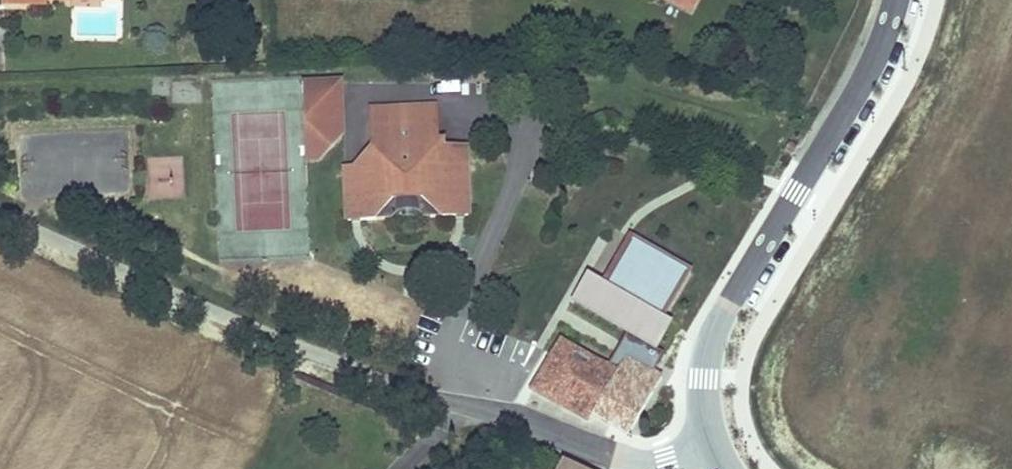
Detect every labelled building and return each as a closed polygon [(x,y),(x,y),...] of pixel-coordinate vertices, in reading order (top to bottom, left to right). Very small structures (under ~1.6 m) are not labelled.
[(1,12),(46,13),(46,7),(95,7),(95,0),(1,0),(1,12)] [(658,4),(692,22),(703,0),(660,0),(658,4)] [(340,86),(301,88),(303,131),(342,129),(340,86)] [(367,110),(368,157),(353,172),(341,173),(343,227),(375,226),(391,211),(423,210),(441,224),(470,221),(468,149),(446,150),(446,145),(437,145),(436,108),(367,110)] [(305,168),(317,168),(343,141),(342,129),(303,131),(305,168)] [(799,147),(790,142),(785,152),(793,157),(799,147)] [(184,157),(151,156),(149,197),(183,198),(184,157)] [(692,267),(636,236),(610,281),(668,313),(692,267)] [(668,313),(610,281),(590,269),(573,299),(628,330),(657,347),(674,317),(668,313)] [(657,347),(628,330),(606,369),(617,376),(626,360),(653,375),(667,351),(657,347)] [(590,423),(617,376),(606,369),(559,343),(529,396),(587,429),(590,423)] [(590,423),(627,444),(663,381),(653,375),(626,360),(617,376),(590,423)] [(564,455),(558,467),(557,468),(592,468),(564,455)] [(558,467),(535,456),(529,468),(557,468),(558,467)]
